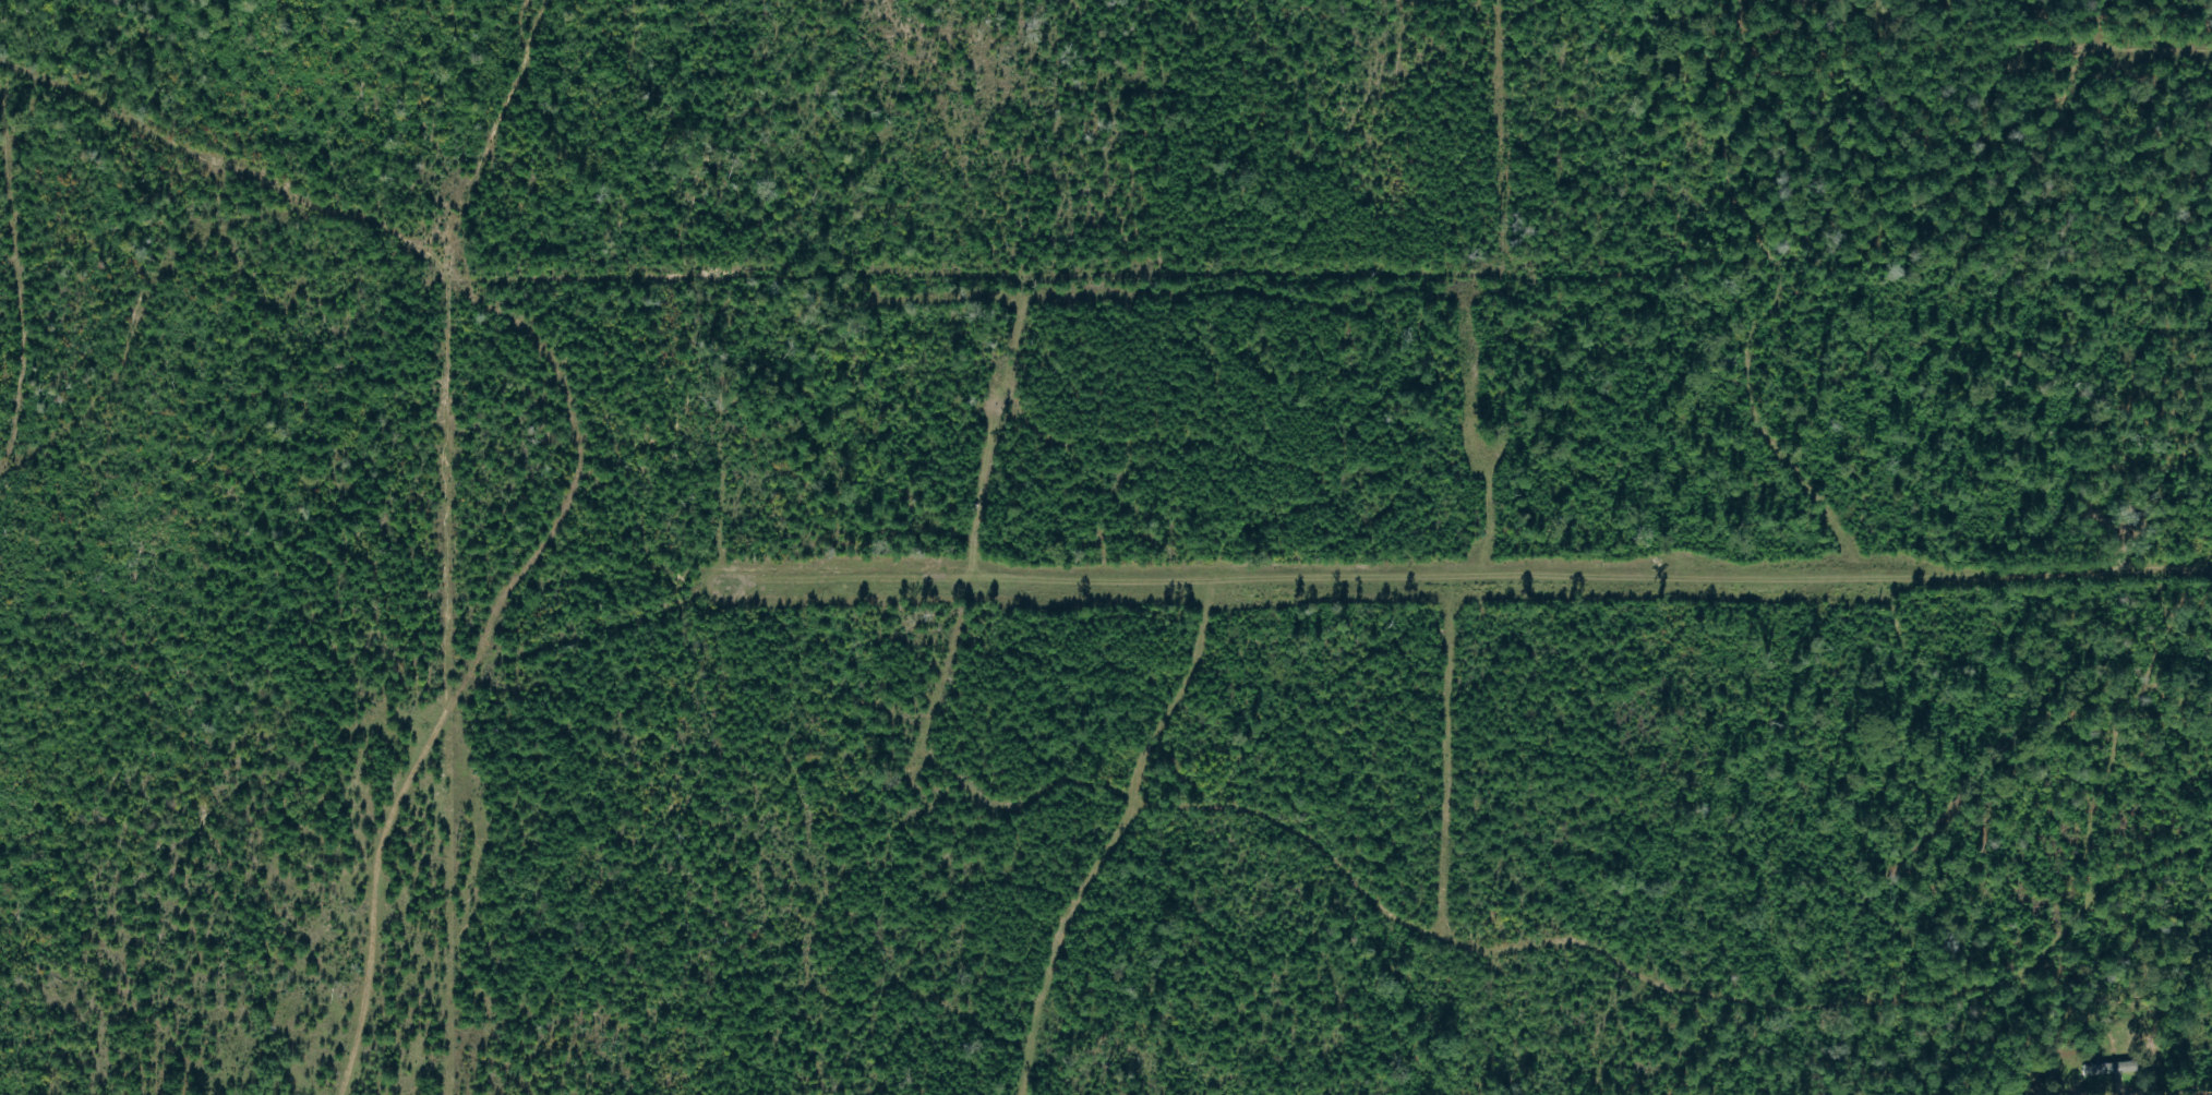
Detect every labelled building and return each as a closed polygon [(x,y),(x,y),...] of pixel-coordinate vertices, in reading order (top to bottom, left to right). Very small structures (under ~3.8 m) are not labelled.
[(2136,1074),(2136,1063),(2091,1063),(2091,1075),(2136,1074)]
